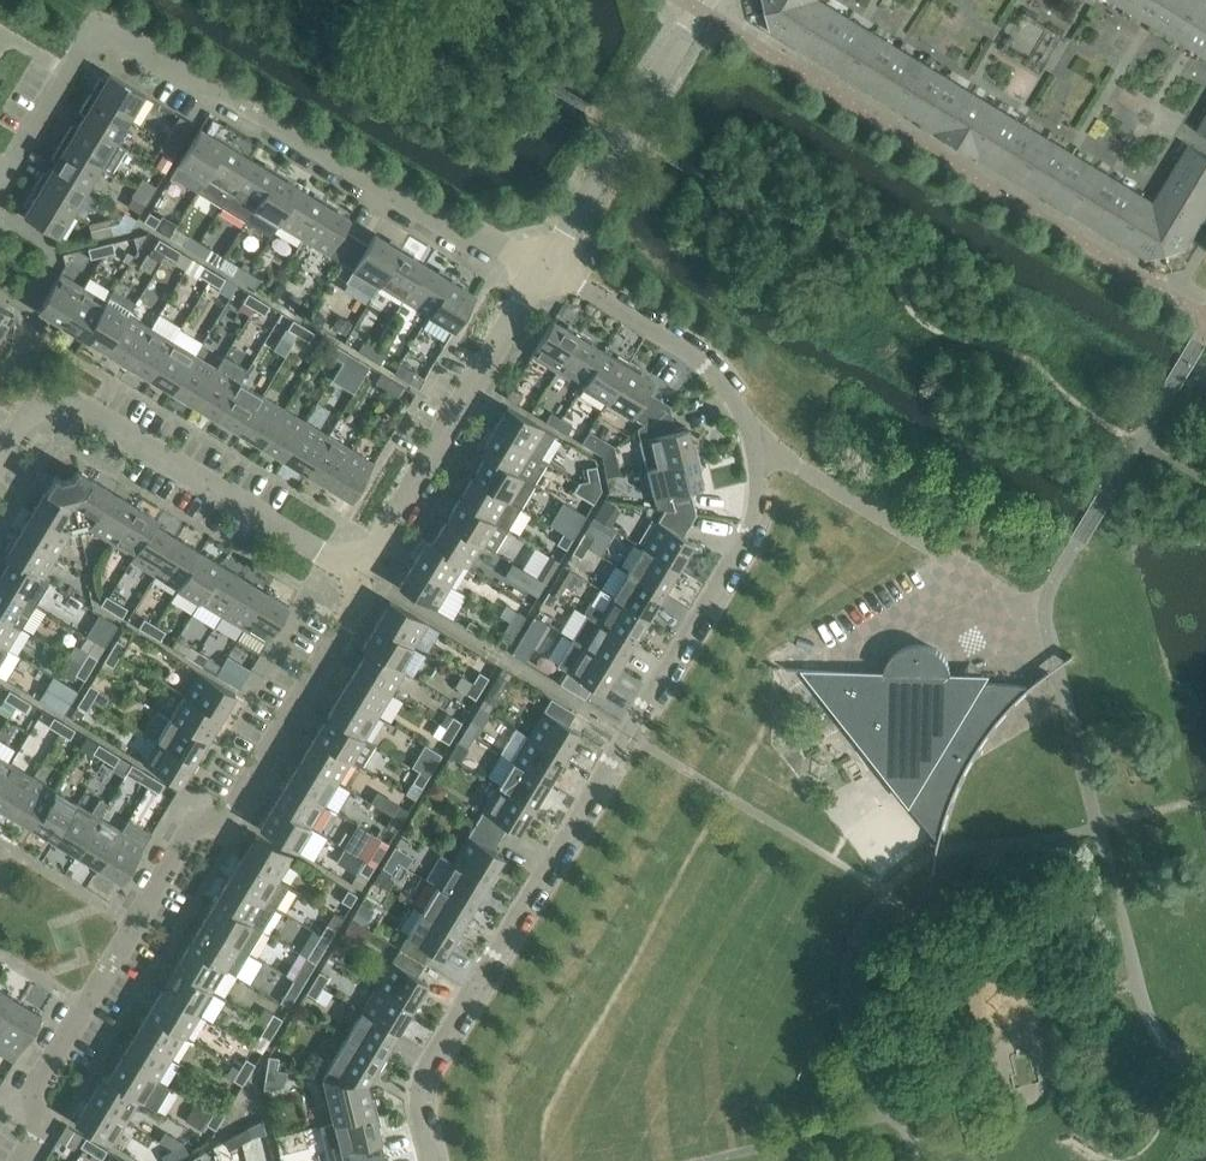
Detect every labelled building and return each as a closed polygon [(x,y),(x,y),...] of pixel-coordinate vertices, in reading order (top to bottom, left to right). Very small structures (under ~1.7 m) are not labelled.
[(811,0),(764,0),(767,11),(811,0)] [(822,7),(811,0),(767,11),(771,30),(798,46),(822,7)] [(1127,8),(1132,0),(1114,0),(1127,8)] [(1127,8),(1152,23),(1166,0),(1132,0),(1127,8)] [(1152,23),(1177,38),(1200,0),(1166,0),(1152,23)] [(1177,38),(1202,53),(1205,47),(1205,0),(1200,0),(1177,38)] [(824,2),(822,7),(798,46),(823,61),(850,18),(824,2)] [(850,18),(823,61),(848,76),(875,33),(850,18)] [(875,33),(848,76),(873,92),(899,48),(875,33)] [(899,48),(873,92),(898,107),(924,63),(899,48)] [(924,63),(898,107),(923,122),(949,78),(924,63)] [(110,73),(106,81),(100,78),(90,94),(130,119),(145,94),(110,73)] [(939,131),(938,132),(947,138),(974,93),(949,78),(923,122),(939,131)] [(974,93),(947,138),(972,153),(999,108),(974,93)] [(80,111),(85,114),(81,121),(116,142),(130,119),(90,94),(80,111)] [(980,158),(981,157),(997,167),(1024,123),(999,108),(972,153),(980,158)] [(194,125),(180,116),(166,140),(180,149),(194,125)] [(126,148),(116,142),(81,121),(77,128),(72,125),(62,141),(102,166),(112,172),(126,148)] [(1024,123),(997,167),(1022,182),(1049,138),(1024,123)] [(228,141),(216,133),(214,136),(201,128),(172,176),(197,191),(205,179),(228,141)] [(1049,138),(1022,182),(1047,197),(1074,153),(1049,138)] [(164,152),(174,158),(180,149),(166,140),(161,149),(164,152)] [(52,158),(57,161),(53,168),(88,189),(102,166),(62,141),(52,158)] [(239,151),(240,148),(228,141),(205,179),(197,191),(222,206),(251,158),(239,151)] [(1190,144),(1174,170),(1205,190),(1205,154),(1190,144)] [(164,152),(156,165),(166,171),(174,158),(164,152)] [(1074,153),(1047,197),(1072,212),(1098,168),(1074,153)] [(266,163),(264,166),(251,158),(222,206),(247,221),(278,170),(266,163)] [(49,175),(44,172),(34,188),(74,212),(88,189),(53,168),(49,175)] [(1098,168),(1072,212),(1097,227),(1123,183),(1098,168)] [(288,181),(290,178),(278,170),(247,221),(271,236),(279,224),(301,188),(288,181)] [(1163,199),(1202,223),(1205,216),(1205,190),(1174,170),(1158,196),(1163,199)] [(157,187),(143,179),(138,187),(151,196),(157,187)] [(1146,203),(1149,198),(1123,183),(1097,227),(1122,243),(1146,203)] [(133,197),(146,204),(151,196),(138,187),(132,196),(133,197)] [(24,205),(29,208),(24,216),(59,237),(74,212),(34,188),(24,205)] [(315,193),(313,196),(301,188),(279,224),(303,239),(327,200),(315,193)] [(133,197),(128,205),(141,213),(146,204),(133,197)] [(1163,199),(1156,209),(1167,254),(1186,249),(1202,223),(1163,199)] [(337,211),(339,208),(327,200),(303,239),(342,262),(357,237),(344,230),(351,219),(337,211)] [(1156,209),(1146,203),(1122,243),(1149,259),(1167,254),(1156,209)] [(150,212),(144,221),(155,228),(161,219),(150,212)] [(113,235),(109,219),(99,221),(103,237),(113,235)] [(89,223),(93,240),(103,237),(99,221),(89,223)] [(376,234),(369,245),(357,237),(342,262),(379,285),(403,246),(391,239),(389,242),(376,234)] [(190,236),(184,245),(194,252),(200,242),(190,236)] [(160,238),(154,248),(165,254),(170,245),(160,238)] [(115,253),(113,242),(101,245),(103,256),(115,253)] [(205,258),(211,249),(200,242),(194,252),(205,258)] [(89,248),(91,259),(103,256),(101,245),(89,248)] [(176,261),(181,251),(170,245),(165,254),(176,261)] [(413,257),(415,254),(403,246),(379,285),(404,300),(426,264),(413,257)] [(148,253),(140,266),(151,273),(159,260),(148,253)] [(440,269),(438,272),(426,264),(404,300),(429,315),(452,276),(440,269)] [(204,265),(198,275),(209,281),(215,272),(204,265)] [(239,266),(233,275),(244,282),(249,272),(239,266)] [(220,288),(226,278),(215,272),(209,281),(220,288)] [(255,288),(260,279),(249,272),(244,282),(255,288)] [(61,273),(39,310),(62,324),(84,288),(61,273)] [(462,287),(464,284),(452,276),(429,315),(454,330),(476,295),(462,287)] [(84,338),(112,291),(90,278),(84,288),(62,324),(84,338)] [(220,288),(218,290),(230,297),(237,285),(226,278),(220,288)] [(106,351),(128,314),(136,302),(114,289),(112,291),(84,338),(106,351)] [(249,292),(243,302),(254,308),(260,299),(249,292)] [(265,315),(270,305),(260,299),(254,308),(265,315)] [(0,306),(0,337),(14,314),(0,306)] [(128,365),(151,328),(128,314),(106,351),(128,365)] [(339,315),(333,326),(346,334),(353,322),(339,315)] [(293,319),(288,329),(298,335),(304,326),(293,319)] [(569,325),(567,328),(553,320),(532,355),(558,371),(581,332),(569,325)] [(309,342),(315,332),(304,326),(298,335),(309,342)] [(151,378),(173,341),(151,328),(128,365),(151,378)] [(591,343),(593,340),(581,332),(558,371),(582,386),(604,350),(591,343)] [(173,392),(195,355),(173,341),(151,378),(173,392)] [(364,342),(358,351),(369,358),(375,348),(364,342)] [(338,346),(332,356),(343,362),(348,353),(338,346)] [(380,364),(385,355),(375,348),(369,358),(380,364)] [(618,355),(616,358),(604,350),(582,386),(589,390),(583,400),(599,410),(605,400),(607,401),(630,362),(618,355)] [(353,369),(359,359),(348,353),(343,362),(353,369)] [(196,405),(218,368),(195,355),(173,392),(196,405)] [(218,368),(196,405),(218,419),(240,382),(247,369),(225,356),(218,368)] [(641,372),(642,369),(630,362),(607,401),(645,424),(670,405),(648,391),(654,381),(641,372)] [(425,379),(414,372),(408,382),(419,388),(425,379)] [(382,373),(376,382),(387,389),(393,380),(382,373)] [(398,395),(403,386),(393,380),(387,389),(398,395)] [(240,432),(262,395),(240,382),(218,419),(240,432)] [(523,395),(512,388),(507,397),(517,404),(523,395)] [(262,446),(284,409),(262,395),(240,432),(262,446)] [(688,427),(676,430),(670,405),(645,424),(638,429),(648,468),(655,466),(699,456),(696,442),(692,443),(688,427)] [(555,435),(508,407),(494,430),(541,459),(555,435)] [(284,459),(307,422),(284,409),(262,446),(284,459)] [(552,412),(546,421),(557,428),(563,418),(552,412)] [(568,434),(573,425),(563,418),(557,428),(568,434)] [(306,472),(329,436),(307,422),(284,459),(306,472)] [(480,453),(485,456),(486,455),(517,474),(518,473),(523,476),(522,477),(535,485),(548,463),(541,459),(494,430),(480,453)] [(329,486),(351,449),(329,436),(306,472),(329,486)] [(352,500),(374,463),(351,449),(329,486),(352,500)] [(486,455),(485,456),(472,477),(521,507),(535,485),(522,477),(523,476),(518,473),(517,474),(486,455)] [(699,470),(702,469),(699,456),(655,466),(648,468),(657,508),(666,509),(697,514),(690,488),(703,486),(699,470)] [(607,477),(617,475),(615,462),(604,464),(607,477)] [(597,466),(586,468),(589,480),(600,478),(597,466)] [(71,533),(90,528),(91,529),(113,492),(77,470),(73,476),(62,479),(56,475),(34,512),(70,534),(71,533)] [(521,507),(472,477),(459,500),(508,529),(521,507)] [(594,504),(602,490),(600,478),(589,480),(579,482),(574,492),(594,504)] [(113,543),(135,506),(113,492),(91,529),(113,543)] [(508,529),(459,500),(445,522),(482,544),(494,552),(508,529)] [(156,525),(159,520),(135,506),(113,543),(134,555),(135,556),(155,524),(156,525)] [(683,536),(697,514),(666,509),(643,547),(682,570),(689,558),(686,556),(694,543),(683,536)] [(70,534),(34,512),(20,534),(57,556),(70,534)] [(463,565),(468,567),(482,544),(445,522),(433,543),(432,544),(464,563),(463,565)] [(579,528),(570,522),(564,533),(573,539),(579,528)] [(134,555),(131,560),(155,574),(178,538),(156,525),(155,524),(135,556),(134,555)] [(595,537),(586,531),(579,543),(588,548),(595,537)] [(557,544),(566,549),(573,539),(564,533),(557,544)] [(6,557),(11,560),(12,559),(43,579),(44,578),(57,556),(20,534),(6,557)] [(178,538),(155,574),(177,588),(200,551),(178,538)] [(433,543),(428,540),(414,563),(450,586),(463,565),(464,563),(432,544),(433,543)] [(573,553),(582,558),(588,548),(579,543),(573,553)] [(671,580),(674,582),(682,570),(643,547),(628,572),(664,593),(671,580)] [(200,551),(177,588),(200,602),(222,565),(200,551)] [(537,578),(546,583),(560,561),(550,555),(537,578)] [(44,578),(43,579),(12,559),(11,560),(0,578),(0,583),(35,604),(49,581),(44,578)] [(400,586),(436,609),(450,586),(414,563),(400,586)] [(222,565),(200,602),(222,615),(244,578),(222,565)] [(550,590),(559,596),(574,572),(564,566),(550,590)] [(659,607),(656,606),(664,593),(628,572),(613,596),(652,619),(659,607)] [(244,578),(222,615),(244,628),(266,591),(244,578)] [(530,588),(540,594),(546,583),(537,578),(530,588)] [(21,627),(35,604),(0,583),(0,614),(21,627)] [(543,602),(552,608),(559,596),(550,590),(543,602)] [(267,642),(290,605),(266,591),(244,628),(267,642)] [(107,595),(101,604),(112,611),(118,602),(107,595)] [(641,630),(644,632),(652,619),(613,596),(606,609),(591,600),(584,612),(588,614),(634,642),(641,630)] [(428,623),(391,601),(377,624),(414,646),(428,623)] [(123,618),(128,608),(118,602),(112,611),(123,618)] [(526,617),(516,612),(510,622),(519,628),(526,617)] [(8,649),(21,627),(0,614),(0,644),(8,649)] [(100,614),(93,625),(102,630),(109,620),(100,614)] [(629,657),(626,655),(634,642),(588,614),(574,638),(622,669),(629,657)] [(548,626),(534,617),(511,654),(526,662),(548,626)] [(145,618),(139,627),(150,634),(156,625),(145,618)] [(109,620),(102,630),(112,636),(118,625),(109,620)] [(503,633),(513,639),(519,628),(510,622),(503,633)] [(363,647),(368,650),(368,649),(400,669),(401,668),(414,646),(377,624),(363,647)] [(93,625),(87,635),(96,641),(102,630),(93,625)] [(161,640),(166,631),(156,625),(150,634),(161,640)] [(96,641),(105,647),(112,636),(102,630),(96,641)] [(194,661),(200,651),(178,638),(172,647),(194,661)] [(612,679),(615,681),(622,669),(574,638),(558,665),(568,671),(560,684),(585,698),(592,686),(603,693),(612,679)] [(127,646),(117,640),(111,650),(120,656),(127,646)] [(75,644),(69,655),(69,656),(82,664),(89,653),(75,644)] [(1028,688),(1026,686),(951,680),(952,673),(951,672),(951,669),(950,667),(949,664),(948,662),(946,660),(945,658),(943,656),(941,654),(940,652),(938,651),(935,649),(933,648),(931,647),(928,646),(926,646),(923,645),(921,645),(919,645),(916,645),(913,645),(911,646),(908,646),(906,647),(904,648),(901,649),(899,651),(897,652),(895,654),(894,656),(892,658),(890,660),(889,662),(888,664),(887,667),(886,669),(885,671),(886,671),(886,680),(887,688),(890,695),(878,702),(881,706),(849,726),(872,751),(870,754),(879,759),(880,759),(899,773),(896,786),(911,789),(914,790),(908,801),(907,801),(936,837),(939,838),(938,842),(937,848),(939,848),(941,839),(944,827),(946,820),(948,813),(951,806),(953,799),(956,792),(959,786),(962,779),(965,773),(968,768),(971,761),(975,755),(979,748),(983,742),(987,736),(992,730),(996,724),(1001,718),(1006,712),(1009,709),(1014,704),(1018,699),(1023,695),(1028,690),(1034,686),(1039,681),(1044,677),(1050,673),(1049,672),(1046,674),(1040,678),(1034,683),(1028,688)] [(406,671),(401,668),(400,669),(368,649),(368,650),(355,671),(392,694),(406,671)] [(104,661),(114,667),(120,656),(111,650),(104,661)] [(217,674),(222,665),(200,651),(194,661),(217,674)] [(98,658),(89,653),(82,664),(92,669),(98,658)] [(69,656),(64,665),(65,675),(72,680),(76,674),(82,664),(69,656)] [(76,674),(85,680),(92,669),(82,664),(76,674)] [(245,679),(222,665),(217,674),(240,688),(245,679)] [(787,668),(787,669),(823,672),(844,717),(843,718),(848,726),(849,726),(881,706),(878,702),(890,695),(887,688),(886,680),(886,671),(885,671),(885,675),(787,668)] [(392,694),(355,671),(341,694),(378,716),(392,694)] [(236,694),(199,672),(185,695),(222,718),(236,694)] [(489,677),(480,672),(473,683),(482,688),(489,677)] [(484,698),(493,703),(509,677),(500,672),(484,698)] [(461,675),(454,686),(476,699),(482,688),(473,683),(461,675)] [(64,715),(78,691),(56,678),(42,701),(64,715)] [(100,690),(90,684),(84,695),(93,701),(100,690)] [(10,690),(4,699),(15,706),(21,697),(10,690)] [(100,690),(93,701),(104,707),(110,696),(100,690)] [(378,716),(341,694),(328,716),(365,738),(378,716)] [(77,706),(87,711),(93,701),(84,695),(77,706)] [(222,718),(185,695),(172,717),(208,740),(222,718)] [(26,712),(32,703),(21,697),(15,706),(26,712)] [(571,745),(580,732),(569,725),(576,713),(552,698),(529,736),(567,759),(575,747),(571,745)] [(365,738),(328,716),(315,738),(351,760),(362,767),(375,745),(365,738)] [(462,722),(453,716),(446,727),(456,733),(462,722)] [(54,717),(49,726),(60,733),(65,723),(54,717)] [(208,740),(172,717),(158,740),(195,762),(208,740)] [(480,726),(471,720),(465,731),(474,737),(480,726)] [(70,739),(76,730),(65,723),(60,733),(70,739)] [(440,738),(449,743),(456,733),(446,727),(440,738)] [(458,742),(468,748),(474,737),(465,731),(458,742)] [(557,770),(560,771),(567,759),(529,736),(514,761),(549,782),(557,770)] [(351,760),(315,738),(301,760),(338,783),(351,760)] [(144,763),(181,785),(195,762),(158,740),(144,763)] [(99,744),(93,753),(104,760),(110,750),(99,744)] [(425,744),(412,767),(419,772),(429,777),(436,766),(442,755),(429,747),(425,744)] [(114,766),(120,757),(110,750),(104,760),(114,766)] [(11,764),(0,757),(0,781),(11,764)] [(114,766),(113,769),(124,776),(132,764),(120,757),(114,766)] [(338,783),(301,760),(288,782),(325,805),(338,783)] [(545,797),(542,795),(549,782),(514,761),(499,785),(537,809),(545,797)] [(0,781),(0,807),(11,814),(33,777),(11,764),(0,781)] [(143,771),(137,780),(148,787),(154,777),(143,771)] [(413,782),(423,788),(429,777),(419,772),(413,782)] [(33,777),(11,814),(33,827),(55,790),(33,777)] [(159,793),(165,784),(154,777),(148,787),(159,793)] [(436,780),(428,794),(442,801),(449,788),(436,780)] [(325,805),(288,782),(274,805),(311,827),(325,805)] [(527,819),(530,821),(537,809),(499,785),(476,824),(500,838),(508,826),(519,833),(527,819)] [(55,790),(33,827),(55,841),(77,804),(55,790)] [(77,804),(55,841),(77,854),(99,817),(77,804)] [(260,828),(297,850),(311,827),(274,805),(260,828)] [(409,811),(399,805),(393,816),(402,822),(409,811)] [(386,826),(396,832),(402,822),(393,816),(386,826)] [(99,817),(77,854),(99,867),(122,831),(99,817)] [(123,882),(152,833),(129,818),(122,831),(99,867),(123,882)] [(504,857),(493,851),(500,838),(476,824),(453,862),(491,885),(499,873),(496,871),(504,857)] [(372,833),(358,855),(362,858),(366,860),(375,866),(382,855),(389,843),(372,833)] [(293,856),(257,834),(243,857),(279,880),(293,856)] [(405,851),(395,846),(389,857),(398,862),(405,851)] [(345,848),(338,859),(356,869),(362,858),(358,855),(345,848)] [(405,851),(398,862),(407,868),(414,857),(405,851)] [(290,886),(279,880),(243,857),(229,879),(276,908),(290,886)] [(382,867),(392,873),(398,862),(389,857),(382,867)] [(359,871),(369,877),(375,866),(366,860),(359,871)] [(481,895),(484,897),(491,885),(453,862),(438,886),(473,908),(481,895)] [(276,908),(229,879),(216,902),(263,930),(276,908)] [(469,922),(466,920),(473,908),(438,886),(423,911),(462,934),(469,922)] [(358,895),(348,889),(342,900),(351,906),(358,895)] [(263,930),(216,902),(202,924),(249,952),(263,930)] [(374,909),(361,902),(353,916),(366,923),(374,909)] [(451,944),(454,946),(462,934),(423,911),(400,949),(425,964),(432,951),(443,958),(451,944)] [(352,919),(344,933),(350,937),(358,923),(352,919)] [(249,952),(202,924),(189,946),(226,968),(236,975),(249,952)] [(337,930),(327,924),(321,935),(330,941),(337,930)] [(313,930),(306,941),(314,946),(321,935),(313,930)] [(314,946),(324,951),(330,941),(321,935),(314,946)] [(226,968),(189,946),(175,968),(212,991),(226,968)] [(428,983),(417,976),(425,964),(400,949),(377,987),(416,1010),(423,998),(420,996),(428,983)] [(293,964),(286,975),(294,979),(300,969),(293,964)] [(212,991),(175,968),(162,991),(199,1013),(212,991)] [(310,974),(300,969),(294,979),(303,985),(310,974)] [(329,977),(320,971),(313,982),(323,988),(329,977)] [(287,990),(297,996),(303,985),(294,979),(287,990)] [(330,992),(323,988),(313,982),(307,993),(323,1003),(330,992)] [(405,1020),(408,1022),(416,1010),(377,987),(362,1012),(398,1033),(405,1020)] [(18,1001),(0,990),(0,1032),(18,1001)] [(199,1013),(162,991),(148,1013),(185,1036),(199,1013)] [(42,1015),(18,1001),(0,1032),(0,1040),(20,1052),(42,1015)] [(264,1007),(258,1018),(267,1024),(274,1013),(264,1007)] [(393,1047),(390,1046),(398,1033),(362,1012),(348,1036),(386,1060),(393,1047)] [(185,1036),(148,1013),(135,1036),(172,1058),(185,1036)] [(283,1019),(274,1013),(267,1024),(276,1029),(283,1019)] [(261,1034),(270,1040),(276,1029),(267,1024),(261,1034)] [(172,1058),(135,1036),(122,1058),(158,1080),(172,1058)] [(376,1070),(379,1072),(386,1060),(348,1036),(323,1077),(367,1083),(376,1070)] [(280,1058),(269,1056),(267,1069),(278,1070),(280,1058)] [(139,1100),(155,1110),(170,1087),(158,1080),(122,1058),(109,1079),(108,1080),(140,1099),(139,1100)] [(256,1064),(246,1058),(240,1069),(249,1074),(256,1064)] [(233,1079),(243,1085),(249,1074),(240,1069),(233,1079)] [(286,1071),(278,1070),(267,1069),(264,1088),(279,1085),(285,1078),(286,1071)] [(109,1079),(104,1076),(90,1099),(126,1121),(139,1100),(140,1099),(108,1080),(109,1079)] [(371,1098),(367,1083),(323,1077),(334,1123),(378,1111),(375,1098),(371,1098)] [(75,1122),(112,1145),(126,1121),(90,1099),(75,1122)] [(229,1108),(220,1102),(213,1113),(222,1119),(229,1108)] [(334,1123),(344,1160),(362,1160),(385,1155),(378,1126),(381,1125),(378,1111),(334,1123)] [(207,1124),(216,1130),(222,1119),(213,1113),(207,1124)] [(82,1135),(67,1125),(58,1139),(74,1149),(82,1135)] [(253,1137),(248,1128),(236,1134),(242,1143),(253,1137)] [(226,1140),(231,1149),(242,1143),(236,1134),(226,1140)] [(87,1137),(81,1146),(91,1153),(97,1144),(87,1137)] [(189,1153),(184,1143),(173,1149),(178,1159),(189,1153)] [(102,1160),(108,1150),(97,1144),(91,1153),(102,1160)] [(165,1160),(175,1160),(178,1159),(173,1149),(162,1156),(165,1160)]
